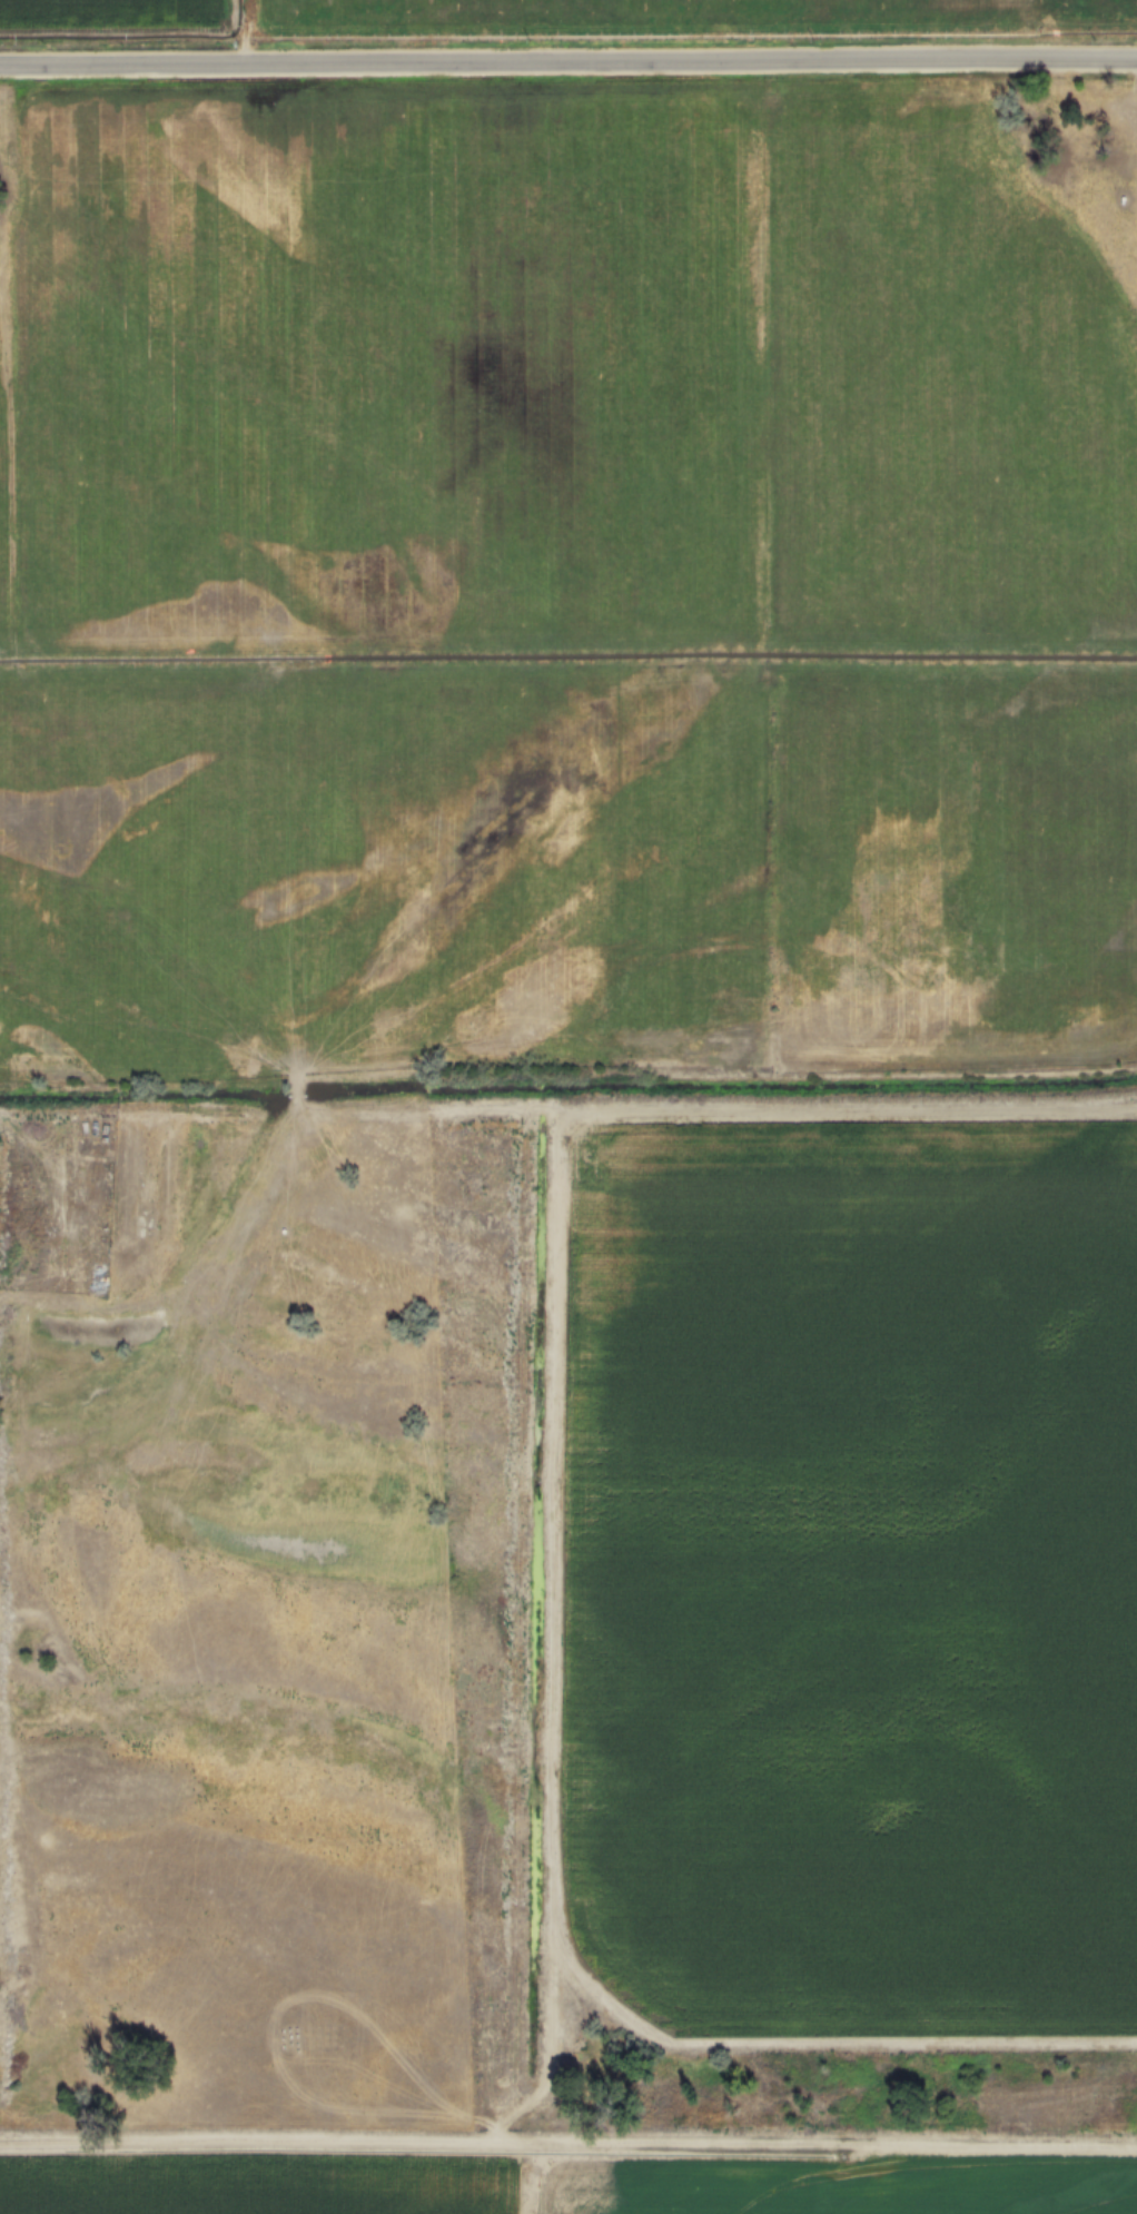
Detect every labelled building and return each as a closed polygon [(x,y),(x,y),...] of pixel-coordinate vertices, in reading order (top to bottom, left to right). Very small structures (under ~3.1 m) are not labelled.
[(107,1294),(107,1262),(90,1262),(90,1294),(107,1294)]
